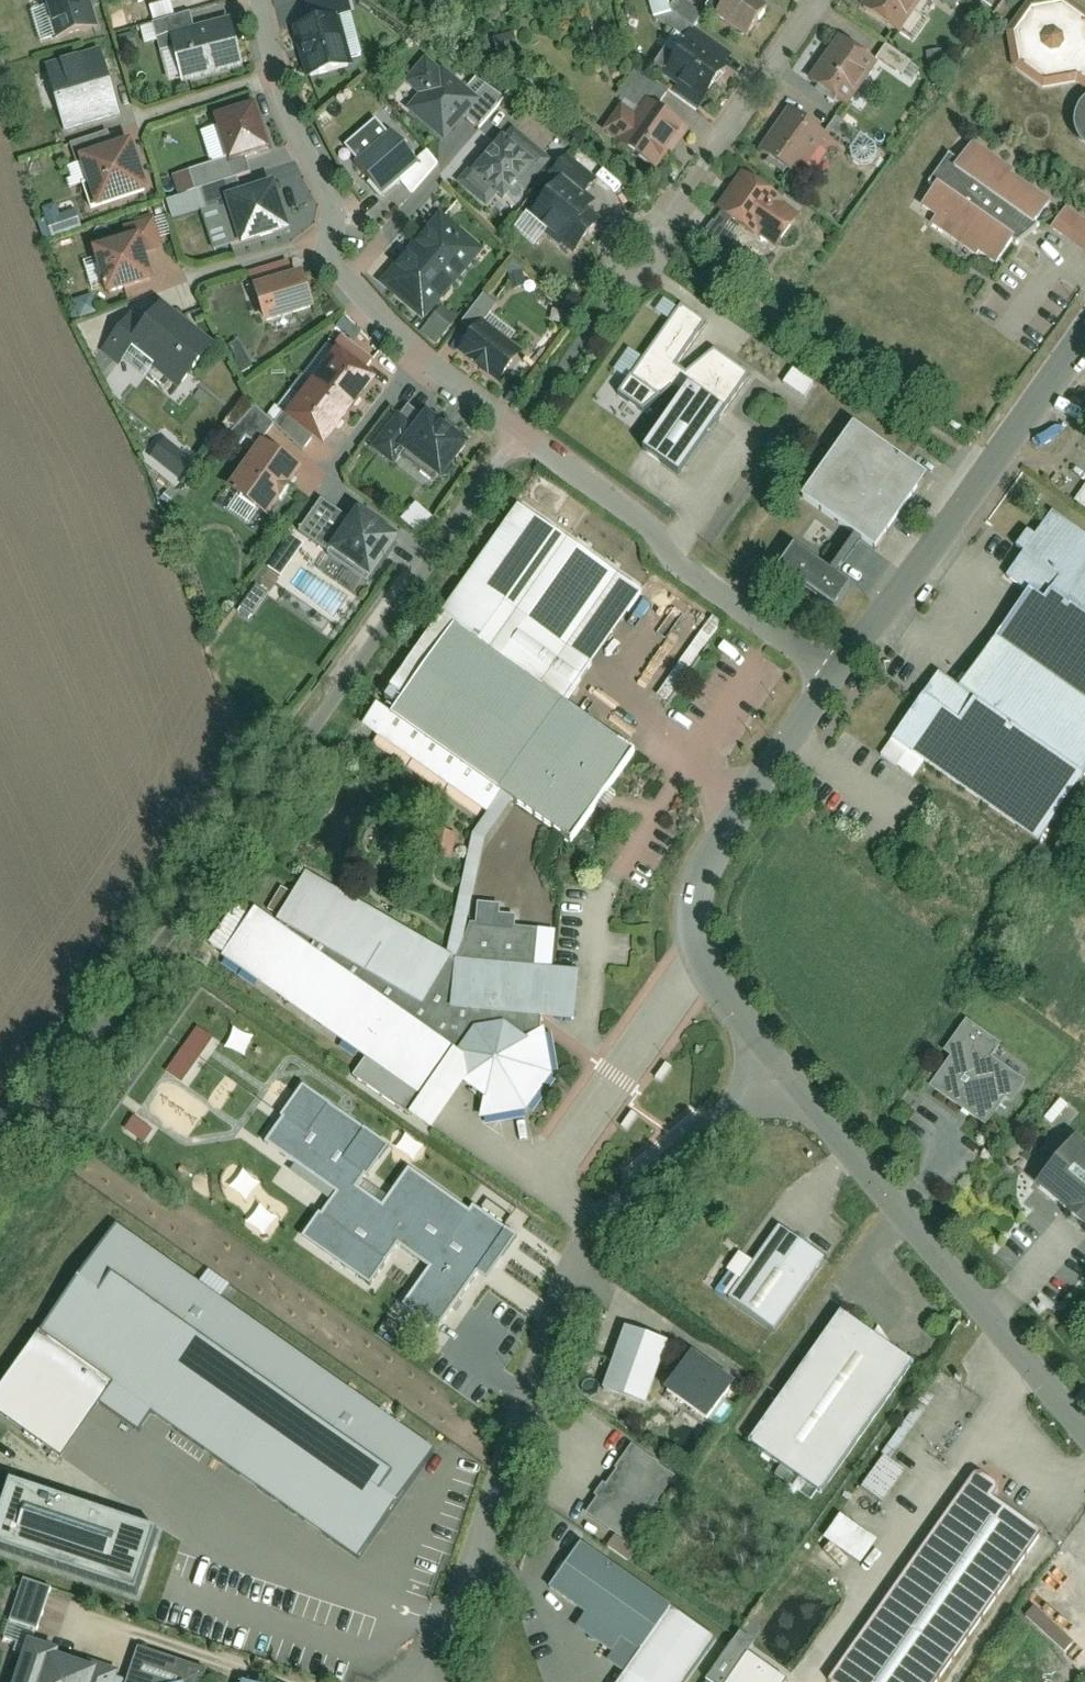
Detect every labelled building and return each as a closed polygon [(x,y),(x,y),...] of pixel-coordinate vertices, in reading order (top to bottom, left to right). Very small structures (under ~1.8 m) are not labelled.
[(58,43),(99,31),(90,0),(45,0),(58,43)] [(296,31),(310,83),(355,71),(341,20),(357,16),(353,0),(322,0),(306,5),(312,27),(296,31)] [(671,18),(673,28),(700,23),(696,1),(672,5),(671,0),(653,0),(657,20),(671,18)] [(745,41),(765,12),(747,0),(728,0),(714,21),(745,41)] [(856,13),(896,39),(921,0),(864,0),(856,13)] [(174,2),(152,6),(155,22),(177,17),(174,2)] [(1014,73),(1043,95),(1082,89),(1084,92),(1084,10),(1073,3),(1035,6),(1012,38),(1014,73)] [(175,50),(186,86),(241,69),(226,23),(198,32),(193,16),(155,28),(163,54),(175,50)] [(877,64),(836,38),(807,84),(848,110),(877,64)] [(686,43),(658,83),(672,93),(698,110),(726,70),(686,43)] [(912,86),(923,70),(890,44),(878,60),(912,86)] [(420,99),(410,113),(450,143),(464,124),(480,136),(503,105),(443,59),(436,69),(427,62),(406,89),(420,99)] [(101,61),(49,76),(66,135),(119,120),(101,61)] [(623,105),(603,135),(657,171),(682,134),(656,116),(672,93),(658,83),(635,68),(614,99),(623,105)] [(203,195),(241,182),(252,179),(247,164),(282,152),(267,106),(216,123),(229,162),(188,176),(196,198),(203,195)] [(825,139),(785,113),(755,160),(795,186),(825,139)] [(859,146),(854,157),(873,165),(884,142),(836,120),(830,133),(859,146)] [(508,131),(466,190),(508,219),(550,160),(508,131)] [(393,134),(355,169),(383,199),(421,165),(393,134)] [(90,213),(158,194),(143,141),(75,161),(90,213)] [(960,167),(949,159),(914,210),(996,265),(1013,241),(1032,226),(1047,205),(1012,182),(1016,177),(973,148),(960,167)] [(565,186),(533,228),(582,265),(610,227),(589,211),(607,187),(569,159),(554,179),(565,186)] [(772,256),(799,220),(737,175),(711,212),(772,256)] [(231,206),(246,252),(295,235),(279,187),(246,198),(241,182),(203,195),(209,214),(231,206)] [(81,210),(62,214),(60,204),(48,207),(54,237),(86,230),(81,210)] [(1050,230),(1084,256),(1084,223),(1065,209),(1050,230)] [(440,220),(386,291),(429,324),(483,253),(440,220)] [(100,253),(114,300),(168,283),(160,256),(167,254),(157,223),(124,233),(127,245),(100,253)] [(252,280),(265,323),(312,308),(304,280),(291,284),(287,270),(252,280)] [(476,337),(462,357),(505,387),(525,357),(486,330),(501,309),(484,298),(463,328),(476,337)] [(681,307),(618,396),(643,414),(672,391),(681,398),(694,380),(686,374),(676,368),(706,324),(681,307)] [(137,318),(106,355),(121,367),(132,354),(182,394),(219,349),(169,309),(152,330),(137,318)] [(679,477),(750,377),(714,351),(686,374),(694,380),(681,398),(643,452),(679,477)] [(344,353),(292,419),(332,451),(384,385),(344,353)] [(410,455),(448,484),(473,451),(431,419),(420,433),(401,418),(375,453),(398,470),(410,455)] [(855,430),(804,500),(877,552),(927,482),(855,430)] [(184,480),(198,461),(168,439),(154,459),(184,480)] [(265,445),(234,493),(277,520),(308,472),(265,445)] [(1077,502),(1084,507),(1084,489),(1077,502)] [(419,504),(406,520),(423,534),(436,517),(419,504)] [(405,541),(364,514),(356,526),(323,505),(303,535),(377,583),(405,541)] [(519,508),(366,726),(488,811),(503,790),(571,837),(631,750),(567,705),(644,596),(519,508)] [(894,751),(910,762),(1035,848),(1084,776),(1084,541),(1051,518),(1008,580),(1030,596),(961,695),(942,682),(894,751)] [(803,546),(787,570),(844,608),(860,584),(803,546)] [(449,957),(308,876),(282,922),(423,1002),(449,957)] [(460,1053),(257,915),(227,960),(430,1097),(460,1053)] [(586,973),(456,961),(452,1009),(582,1021),(586,973)] [(1005,1048),(968,1022),(947,1052),(956,1058),(935,1088),(990,1127),(1007,1103),(1015,1108),(1030,1085),(996,1061),(1005,1048)] [(477,1078),(492,1087),(489,1120),(530,1110),(556,1068),(552,1049),(545,1029),(531,1043),(523,1036),(510,1028),(494,1027),(484,1032),(472,1041),(470,1051),(471,1068),(477,1078)] [(334,1194),(303,1239),(372,1288),(399,1248),(430,1270),(403,1308),(439,1333),(478,1277),(487,1283),(517,1239),(473,1208),(469,1213),(409,1171),(383,1208),(360,1192),(391,1149),(303,1087),(263,1144),(334,1194)] [(1037,1188),(1084,1229),(1084,1154),(1074,1145),(1037,1188)] [(436,1451),(117,1229),(0,1397),(0,1414),(64,1459),(100,1407),(141,1435),(153,1418),(358,1561),(436,1451)] [(817,1257),(781,1234),(737,1302),(774,1325),(817,1257)] [(914,1347),(849,1302),(752,1444),(817,1489),(914,1347)] [(626,1328),(604,1390),(644,1404),(666,1342),(626,1328)] [(694,1365),(669,1402),(708,1429),(734,1392),(694,1365)] [(678,1478),(635,1448),(587,1514),(631,1545),(678,1478)] [(885,1502),(908,1470),(886,1455),(864,1487),(885,1502)] [(970,1480),(835,1681),(930,1681),(1036,1524),(970,1480)] [(136,1594),(156,1531),(11,1484),(0,1519),(0,1549),(136,1594)] [(844,1515),(827,1539),(865,1564),(881,1540),(844,1515)] [(671,1608),(584,1547),(554,1589),(579,1607),(570,1619),(618,1653),(626,1641),(641,1651),(671,1608)] [(50,1592),(24,1584),(12,1625),(37,1633),(50,1592)] [(671,1608),(641,1651),(619,1681),(685,1681),(716,1639),(671,1608)] [(962,1659),(973,1666),(993,1633),(981,1626),(962,1659)] [(792,1675),(753,1652),(760,1641),(739,1628),(706,1681),(707,1681),(788,1681),(792,1675)] [(27,1650),(15,1681),(116,1681),(27,1650)] [(191,1680),(195,1681),(196,1678),(137,1657),(128,1681),(190,1681),(191,1680)]
